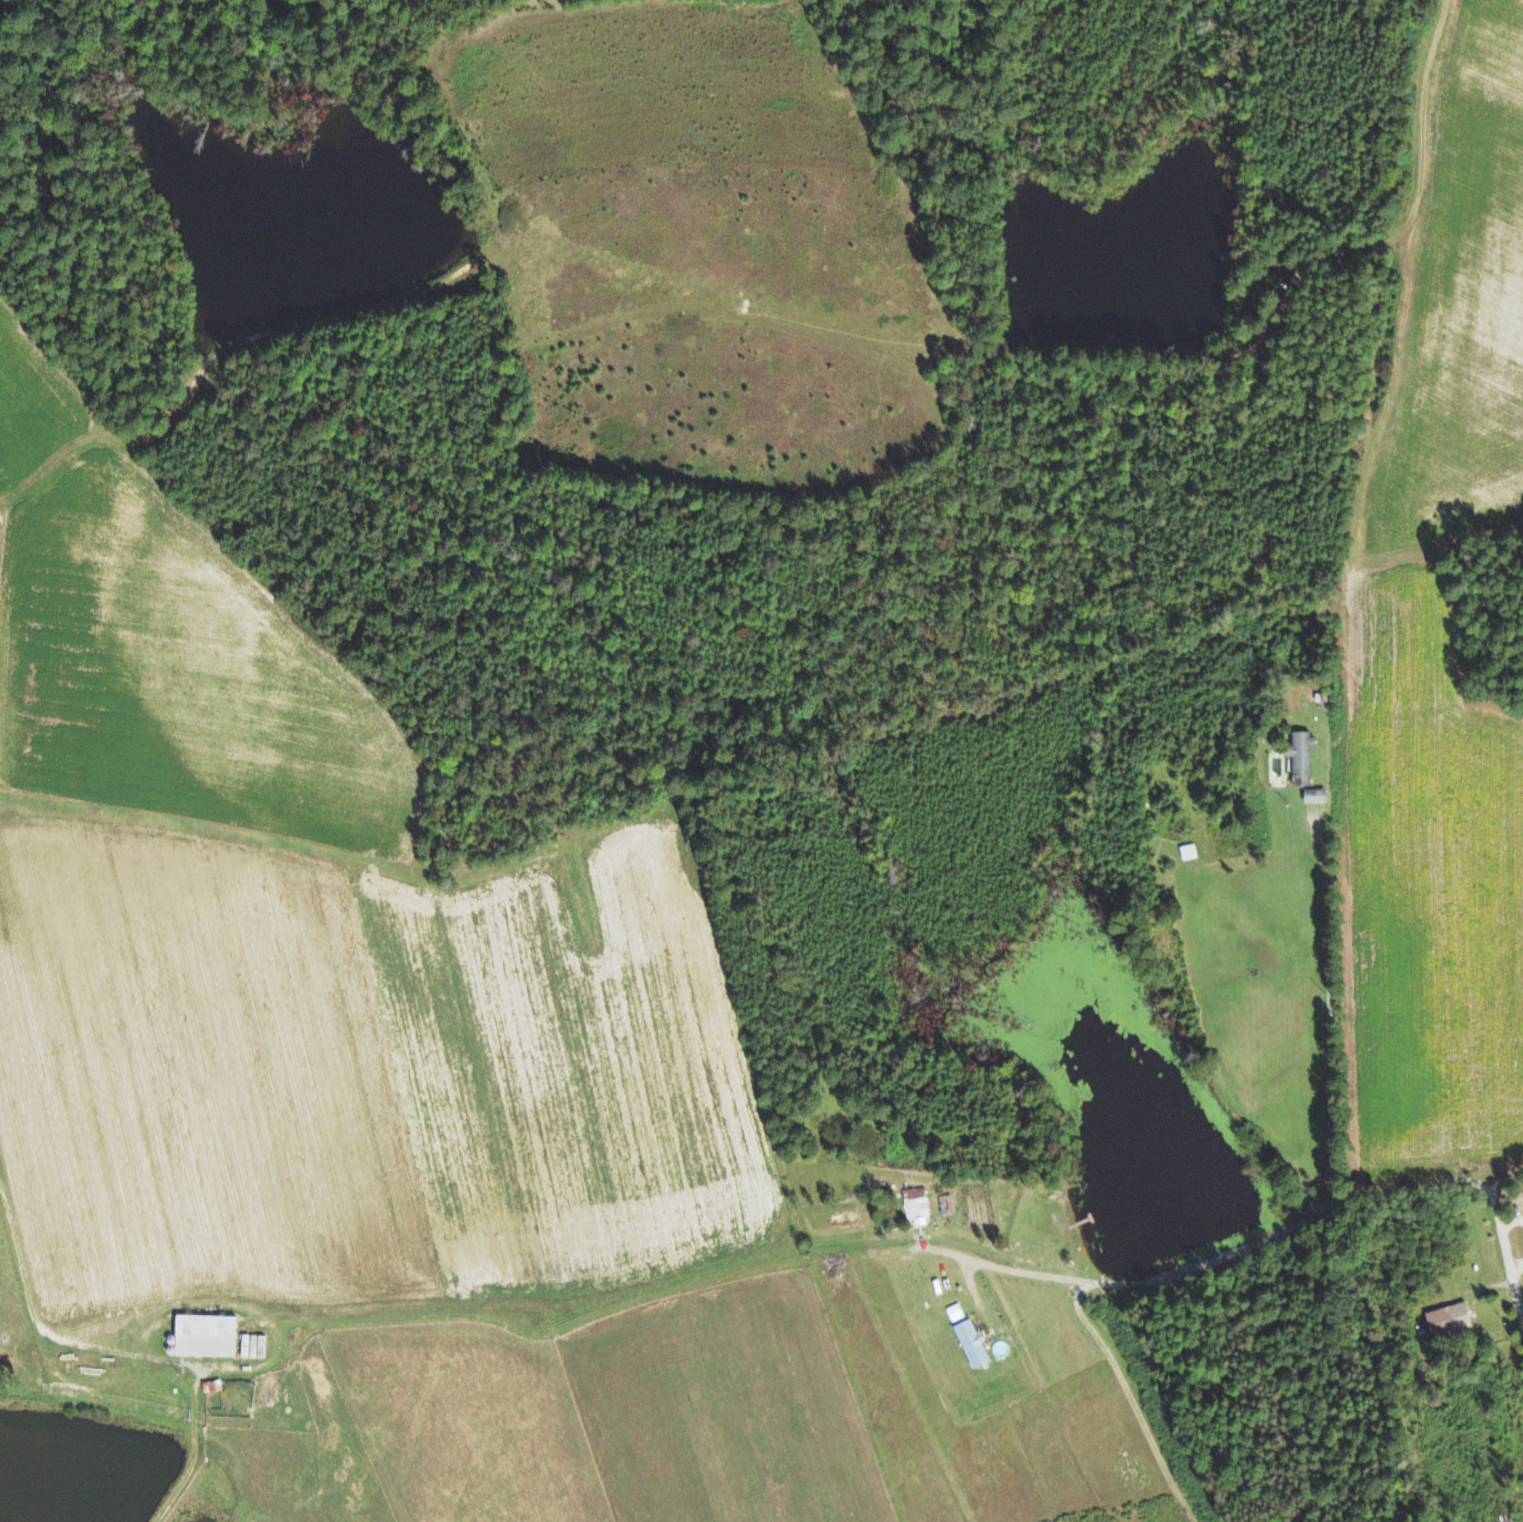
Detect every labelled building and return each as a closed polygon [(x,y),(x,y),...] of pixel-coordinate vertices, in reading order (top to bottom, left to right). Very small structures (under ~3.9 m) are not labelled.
[(1309,746),(1311,746),(1310,732),(1291,732),(1291,748),(1283,748),(1283,757),(1291,757),(1291,785),(1310,785),(1309,746)] [(1303,803),(1324,802),(1324,789),(1302,790),(1303,803)] [(902,1190),(907,1220),(913,1219),(914,1226),(929,1223),(923,1186),(902,1190)] [(1469,1327),(1464,1302),(1423,1311),(1429,1336),(1469,1327)] [(172,1355),(233,1357),(234,1316),(173,1314),(172,1355)] [(970,1368),(987,1361),(969,1318),(952,1325),(970,1368)] [(239,1357),(263,1357),(264,1335),(240,1334),(239,1357)] [(220,1390),(219,1380),(200,1382),(201,1392),(220,1390)]
